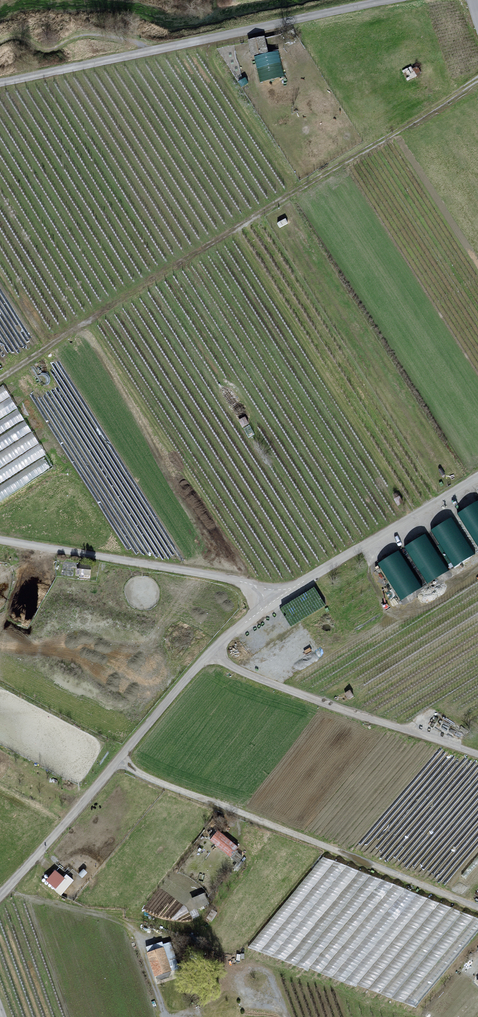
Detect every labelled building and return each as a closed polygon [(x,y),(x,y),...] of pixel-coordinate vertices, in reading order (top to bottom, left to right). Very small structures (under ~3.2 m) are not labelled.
[(259,79),(285,74),(279,48),(269,50),(265,33),(250,36),(259,79)] [(52,467),(2,388),(0,390),(0,500),(52,467)] [(457,513),(477,547),(477,500),(457,513)] [(475,554),(451,517),(431,530),(454,567),(475,554)] [(448,570),(425,534),(404,547),(427,583),(448,570)] [(399,550),(378,563),(401,600),(422,587),(399,550)] [(219,827),(210,837),(230,854),(239,844),(219,827)] [(330,850),(252,949),(281,960),(416,1009),(477,933),(477,909),(330,850)] [(58,865),(46,878),(61,892),(73,879),(58,865)] [(196,907),(209,901),(204,890),(192,896),(196,907)] [(175,972),(164,939),(145,945),(156,978),(175,972)]
